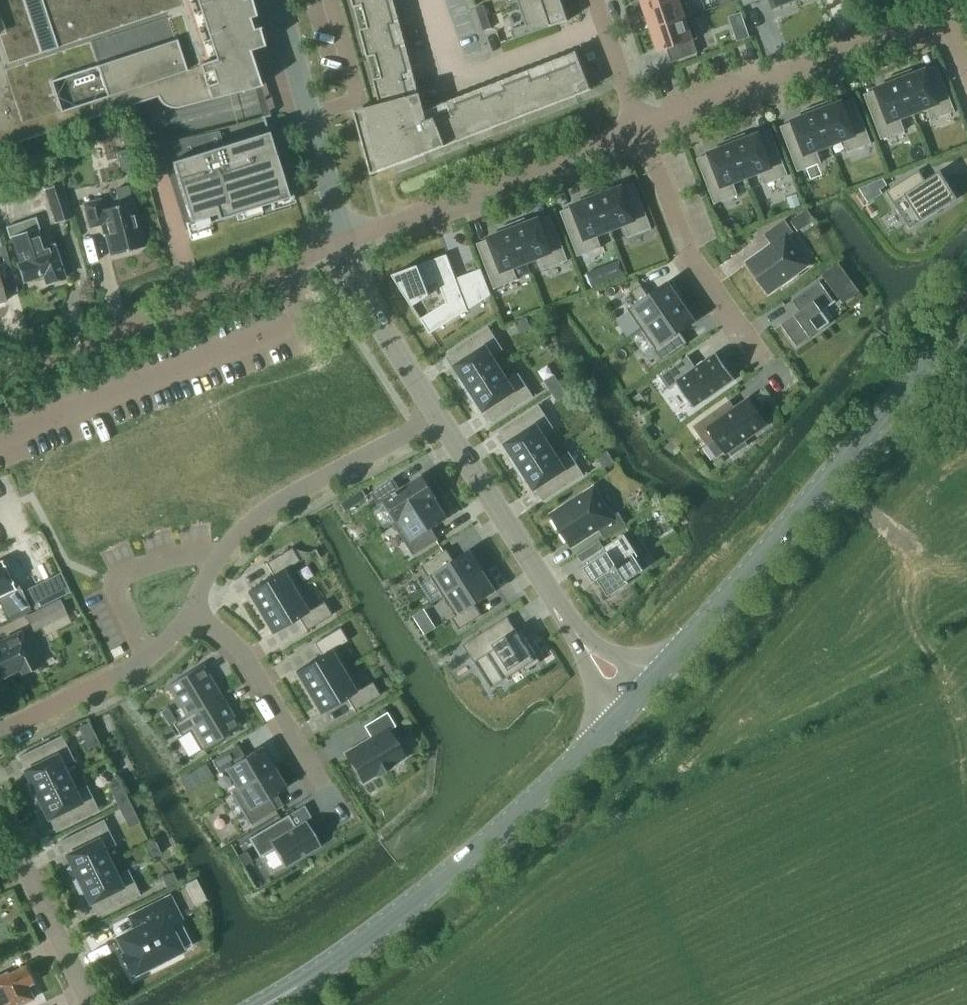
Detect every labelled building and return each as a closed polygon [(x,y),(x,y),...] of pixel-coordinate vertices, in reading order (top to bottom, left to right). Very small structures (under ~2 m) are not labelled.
[(36,135),(121,107),(130,104),(157,96),(162,103),(169,107),(178,106),(260,85),(259,83),(248,50),(258,47),(261,44),(261,41),(250,0),(0,0),(0,147),(36,135)] [(541,108),(578,94),(574,83),(587,78),(580,61),(533,79),(531,74),(494,89),(496,93),(485,98),(483,93),(446,107),(447,112),(417,124),(407,84),(412,83),(401,44),(396,46),(393,34),(398,33),(389,0),(352,0),(354,7),(365,4),(371,26),(360,29),(368,57),(379,54),(385,76),(374,78),(380,103),(364,108),(381,170),(471,135),(467,124),(488,116),(493,127),(520,117),(515,106),(537,98),(541,108)] [(520,5),(526,24),(511,29),(514,38),(569,20),(562,0),(535,0),(520,5)] [(644,7),(651,29),(691,16),(685,0),(664,0),(644,7)] [(484,4),(476,7),(480,18),(488,16),(484,4)] [(742,11),(730,14),(737,37),(749,34),(742,11)] [(488,16),(480,18),(484,30),(492,27),(488,16)] [(698,38),(691,16),(651,29),(659,51),(667,48),(672,61),(698,52),(694,39),(698,38)] [(912,70),(899,75),(913,112),(927,107),(932,119),(954,111),(955,112),(956,111),(946,85),(933,89),(925,69),(916,73),(912,70)] [(900,117),(913,112),(899,75),(886,80),(886,84),(876,88),(884,108),(872,113),(881,139),(905,129),(900,117)] [(829,102),(816,107),(830,144),(843,139),(848,151),(872,142),(862,117),(850,122),(842,102),(832,105),(829,102)] [(830,144),(816,107),(803,112),(803,117),(793,120),(801,140),(788,145),(798,171),(822,162),(817,149),(830,144)] [(183,157),(171,161),(190,221),(207,216),(210,222),(241,212),(241,211),(288,197),(281,173),(268,130),(267,131),(211,149),(183,157)] [(206,133),(178,139),(183,157),(211,149),(206,133)] [(746,134),(733,139),(747,176),(760,171),(765,184),(788,174),(779,149),(766,154),(758,134),(749,137),(746,134)] [(747,176),(733,139),(719,145),(719,149),(710,152),(717,173),(705,177),(715,204),(716,204),(716,202),(738,194),(733,181),(747,176)] [(919,168),(884,185),(903,225),(954,200),(943,178),(934,182),(931,175),(924,179),(919,168)] [(44,188),(55,221),(72,216),(61,183),(44,188)] [(110,254),(143,245),(139,230),(140,229),(132,199),(131,199),(128,185),(116,188),(120,203),(103,207),(101,198),(83,203),(89,226),(100,223),(103,234),(105,234),(110,254)] [(596,192),(610,228),(623,223),(628,236),(651,227),(651,229),(652,228),(642,201),(629,206),(622,186),(612,190),(609,187),(596,192)] [(610,228),(596,192),(583,197),(583,201),(573,205),(581,225),(568,230),(578,256),(602,246),(597,234),(610,228)] [(786,218),(792,228),(813,217),(807,207),(786,218)] [(46,282),(64,276),(53,243),(43,246),(37,227),(39,226),(35,216),(6,226),(9,236),(12,235),(20,261),(18,262),(24,280),(43,274),(46,282)] [(526,219),(512,224),(527,261),(540,256),(544,268),(568,259),(558,234),(546,239),(538,219),(529,222),(526,219)] [(748,263),(768,291),(782,281),(784,284),(797,274),(795,271),(806,264),(787,236),(794,231),(785,219),(764,233),(773,245),(748,263)] [(513,266),(527,261),(512,224),(499,229),(499,234),(490,237),(497,257),(485,262),(495,289),(496,288),(496,287),(518,279),(513,266)] [(12,272),(4,244),(0,245),(0,275),(12,272)] [(405,292),(412,304),(427,294),(423,285),(438,279),(446,301),(421,317),(430,332),(468,309),(447,254),(393,274),(405,292)] [(480,266),(468,270),(479,299),(490,292),(480,266)] [(628,308),(642,328),(682,300),(668,280),(649,294),(641,284),(631,291),(638,302),(628,308)] [(781,324),(796,346),(829,322),(822,312),(834,303),(819,281),(794,298),(801,309),(781,324)] [(642,328),(663,359),(688,342),(680,331),(696,320),(682,300),(642,328)] [(527,317),(516,321),(520,332),(532,328),(527,317)] [(459,377),(467,389),(500,368),(492,356),(504,349),(489,326),(493,324),(492,323),(466,340),(474,353),(456,365),(462,374),(459,377)] [(688,355),(660,375),(669,388),(677,382),(694,406),(695,406),(695,405),(733,378),(734,378),(735,378),(717,352),(696,366),(688,355)] [(500,368),(467,389),(475,401),(479,400),(484,409),(503,397),(511,411),(537,394),(537,393),(533,395),(519,373),(508,380),(500,368)] [(554,374),(544,380),(551,391),(561,384),(554,374)] [(561,384),(551,391),(557,401),(568,394),(561,384)] [(747,444),(743,440),(766,423),(748,398),(728,412),(723,405),(694,426),(707,444),(715,438),(726,452),(729,450),(732,455),(747,444)] [(510,456),(517,468),(551,446),(543,434),(554,427),(540,405),(543,402),(543,401),(516,418),(525,432),(507,443),(512,452),(510,456)] [(551,446),(517,468),(525,480),(530,480),(535,487),(553,476),(562,489),(588,472),(587,471),(584,473),(570,451),(558,458),(551,446)] [(607,450),(597,457),(604,467),(614,461),(607,450)] [(393,522),(394,523),(435,497),(436,497),(422,475),(401,489),(394,477),(371,492),(379,504),(383,502),(395,521),(393,522)] [(552,518),(571,547),(598,530),(605,540),(626,526),(619,514),(611,519),(593,492),(582,499),(581,496),(567,506),(568,508),(552,518)] [(448,517),(435,497),(394,523),(414,555),(439,539),(432,528),(448,517)] [(609,549),(581,567),(591,581),(594,579),(606,598),(626,585),(624,582),(641,571),(633,559),(636,557),(622,536),(607,546),(609,549)] [(273,575),(247,591),(259,612),(301,586),(289,566),(299,560),(291,547),(265,562),(273,575)] [(430,574),(444,595),(479,572),(465,551),(449,562),(441,551),(417,567),(424,578),(430,574)] [(12,572),(7,561),(0,565),(0,578),(12,572)] [(479,572),(444,595),(457,616),(451,619),(458,631),(483,615),(475,604),(492,593),(479,572)] [(301,586),(259,612),(272,632),(298,616),(306,630),(332,614),(324,601),(314,607),(301,586)] [(35,592),(12,603),(18,616),(41,605),(35,592)] [(59,598),(26,614),(33,629),(66,614),(59,598)] [(524,666),(526,670),(541,661),(526,636),(522,639),(507,616),(464,643),(479,667),(491,659),(504,679),(524,666)] [(321,655),(295,671),(307,692),(349,667),(337,646),(347,640),(339,627),(314,642),(321,655)] [(20,668),(22,674),(38,666),(20,631),(0,641),(1,643),(0,644),(0,677),(20,668)] [(202,663),(167,685),(186,716),(221,695),(202,663)] [(349,667),(307,692),(320,712),(346,697),(354,710),(380,694),(372,681),(362,687),(349,667)] [(186,716),(173,724),(180,736),(189,731),(201,751),(240,727),(221,695),(186,716)] [(394,725),(386,713),(365,725),(372,737),(345,752),(363,781),(375,773),(376,774),(392,764),(392,763),(403,756),(387,729),(394,725)] [(89,721),(78,727),(83,737),(94,732),(89,721)] [(65,734),(65,732),(37,746),(44,761),(25,770),(29,779),(26,783),(33,795),(68,778),(61,765),(74,759),(62,735),(65,734)] [(226,768),(237,787),(273,766),(261,746),(244,755),(238,744),(212,760),(219,772),(226,768)] [(286,787),(273,766),(231,791),(250,824),(276,808),(269,797),(286,787)] [(68,778),(33,795),(39,808),(43,808),(48,817),(67,807),(74,822),(102,808),(101,807),(98,809),(86,785),(74,791),(68,778)] [(124,789),(113,795),(117,804),(128,799),(124,789)] [(128,799),(117,804),(123,816),(134,811),(128,799)] [(287,814),(248,838),(259,857),(273,848),(284,867),(320,846),(304,820),(294,826),(287,814)] [(86,845),(66,854),(71,864),(68,867),(74,880),(109,862),(103,850),(115,844),(103,820),(107,818),(106,817),(79,831),(86,845)] [(246,850),(237,855),(243,865),(252,860),(246,850)] [(109,862),(74,880),(81,892),(85,892),(89,901),(109,892),(116,906),(144,892),(143,891),(139,893),(128,869),(116,875),(109,862)] [(172,871),(162,877),(167,887),(177,882),(172,871)] [(113,957),(122,976),(125,974),(126,975),(142,968),(143,971),(159,963),(157,960),(173,952),(161,928),(173,922),(161,898),(129,914),(135,926),(108,939),(116,955),(113,957)] [(32,997),(26,984),(32,981),(24,964),(7,973),(6,970),(0,973),(0,1004),(15,1004),(32,997)]
